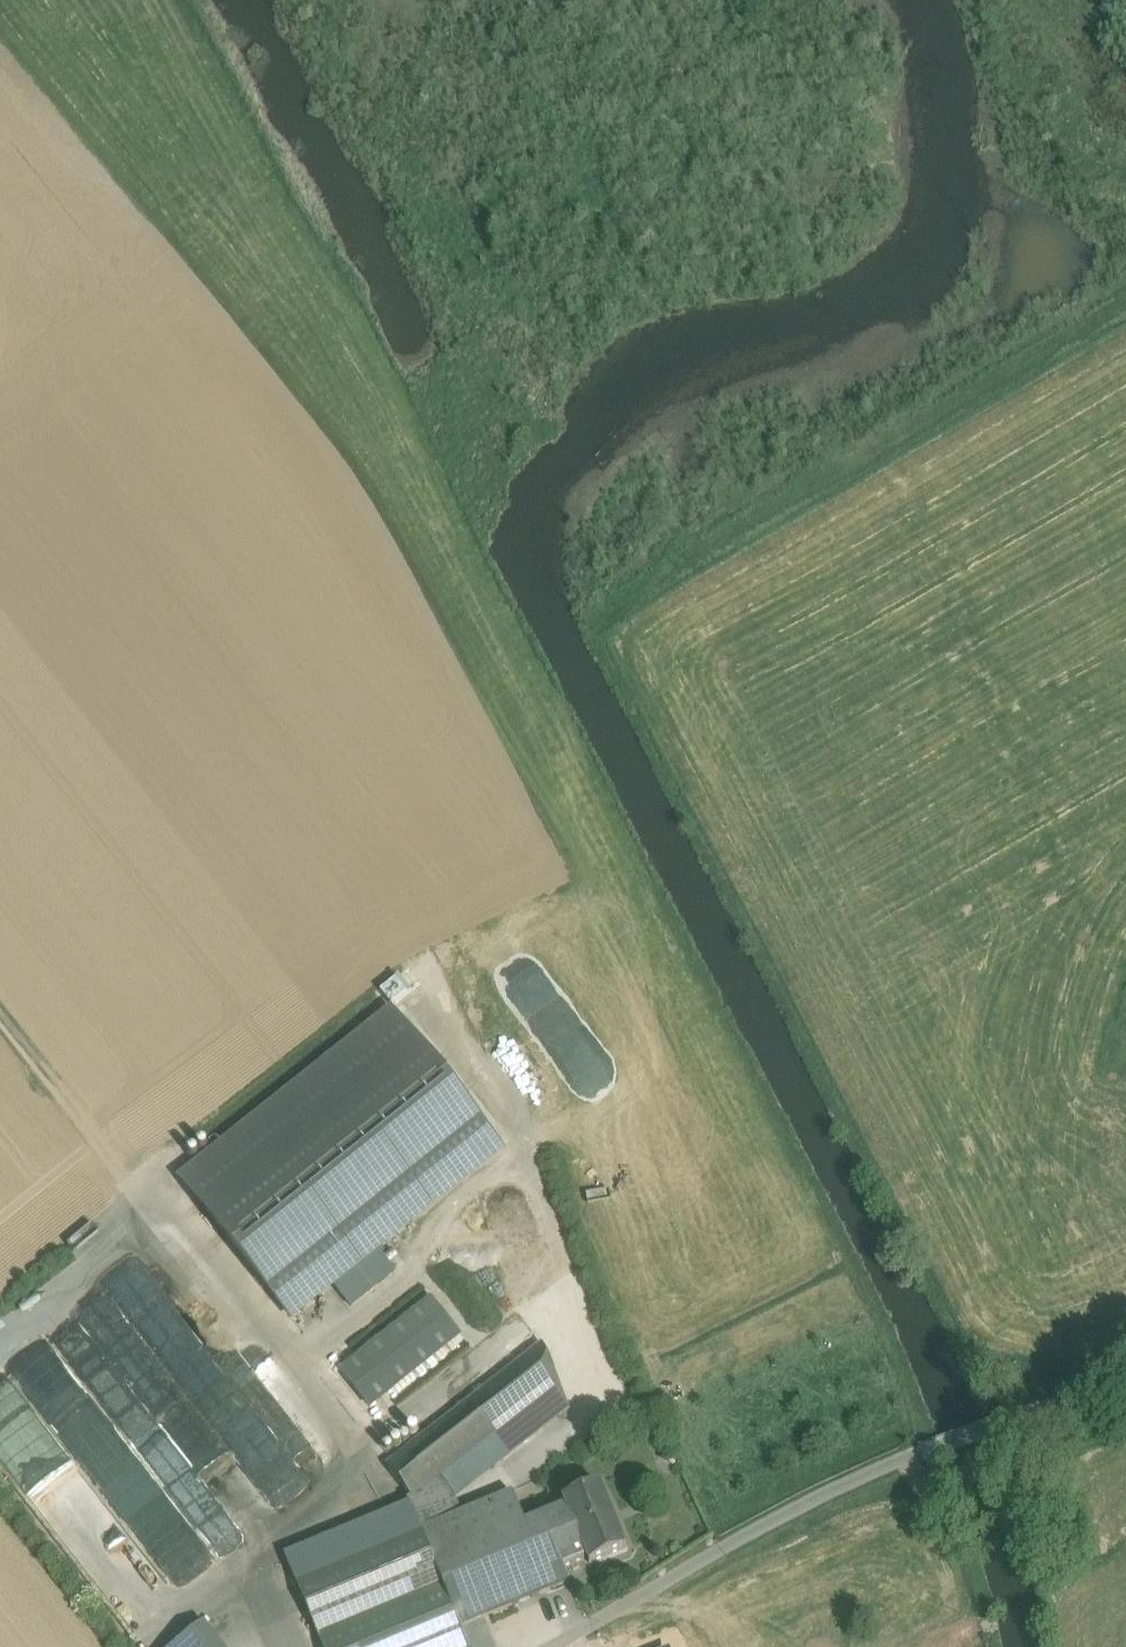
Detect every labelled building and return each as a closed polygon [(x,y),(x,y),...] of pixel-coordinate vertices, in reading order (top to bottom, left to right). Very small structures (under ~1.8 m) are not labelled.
[(392,1016),(183,1182),(291,1317),(331,1284),(375,1250),(500,1151),(392,1016)] [(394,1274),(375,1250),(331,1284),(352,1308),(394,1274)] [(180,1316),(170,1323),(137,1276),(110,1296),(123,1313),(125,1312),(168,1371),(182,1361),(202,1347),(180,1316)] [(342,1370),(373,1411),(468,1339),(437,1298),(342,1370)] [(135,1344),(124,1318),(95,1331),(107,1357),(135,1344)] [(543,1345),(387,1467),(411,1499),(418,1509),(449,1484),(563,1396),(543,1345)] [(449,1484),(418,1509),(411,1499),(407,1502),(441,1583),(460,1629),(568,1584),(562,1570),(542,1520),(526,1526),(513,1495),(462,1516),(449,1484)] [(601,1487),(563,1502),(566,1509),(542,1520),(562,1570),(587,1560),(589,1567),(627,1551),(601,1487)] [(420,1534),(297,1585),(318,1634),(441,1583),(420,1534)] [(318,1634),(323,1646),(467,1646),(460,1629),(441,1583),(318,1634)] [(551,1622),(536,1629),(542,1643),(557,1638),(551,1622)] [(178,1646),(220,1646),(205,1627),(178,1646)]
